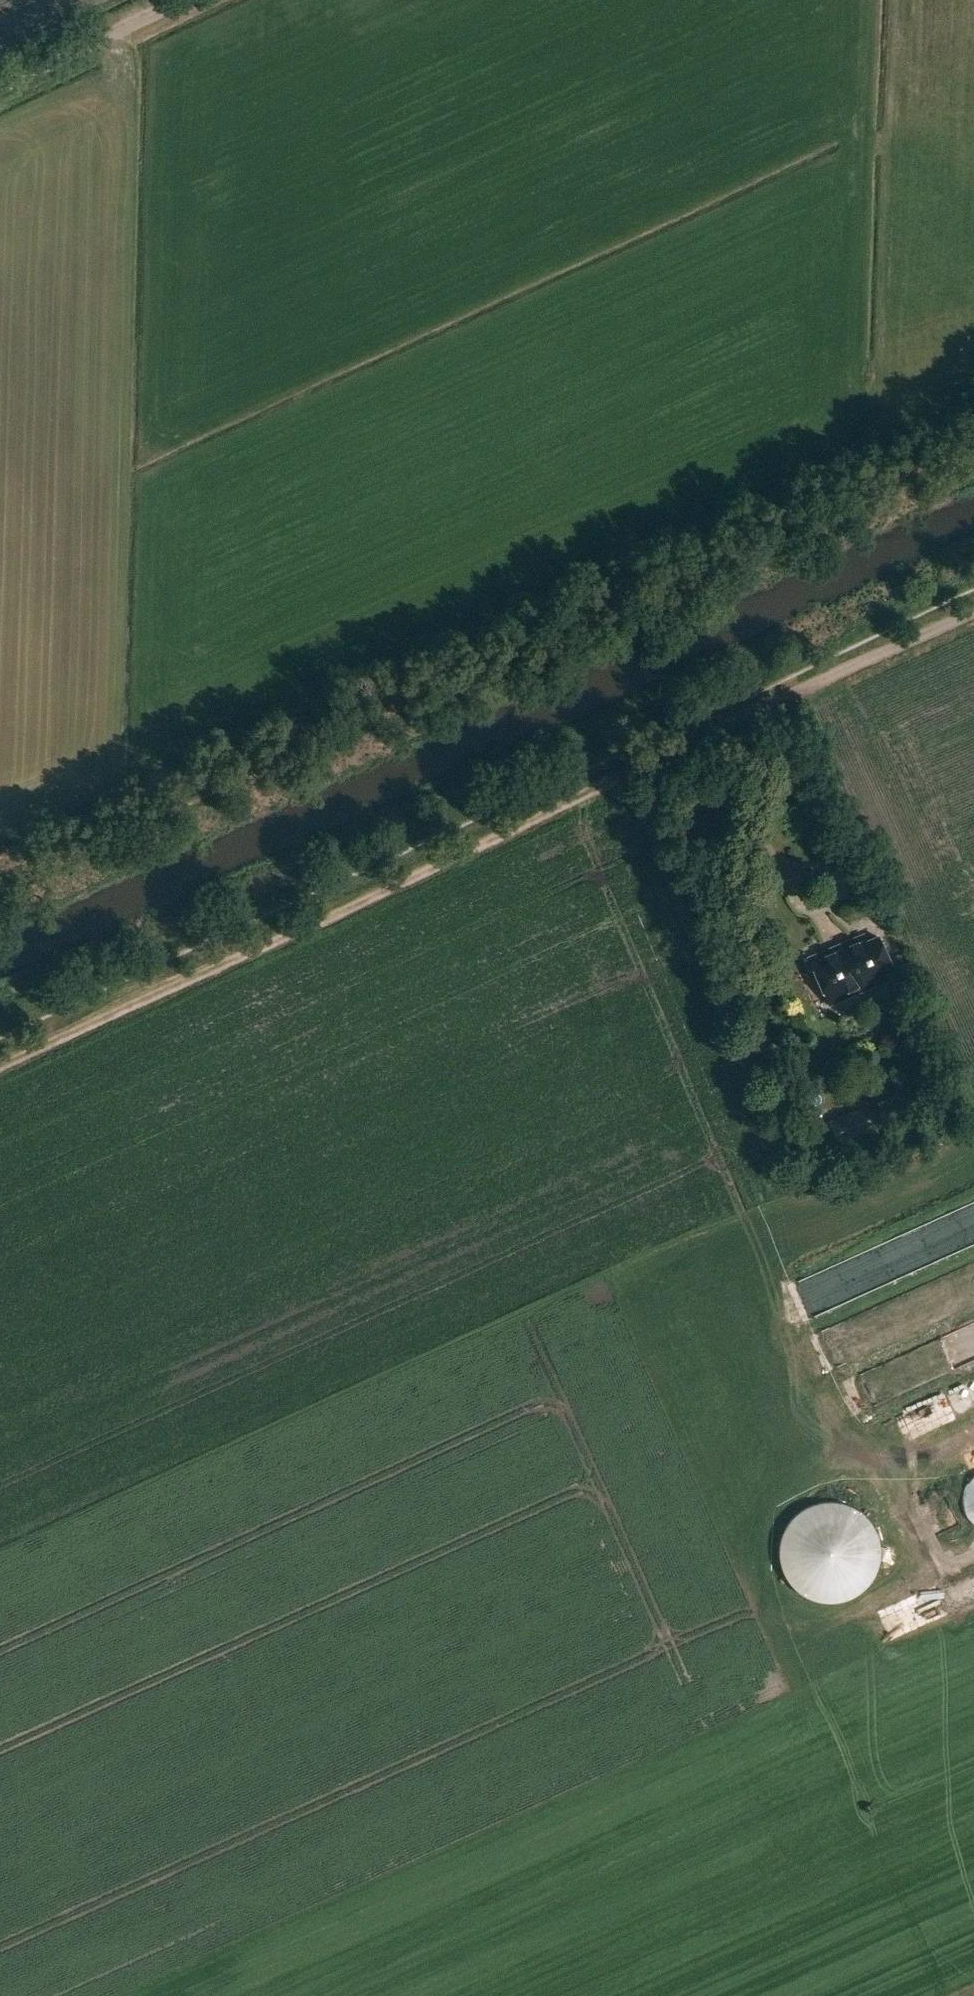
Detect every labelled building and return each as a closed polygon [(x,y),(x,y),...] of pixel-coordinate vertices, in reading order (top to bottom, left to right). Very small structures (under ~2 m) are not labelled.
[(808,961),(827,1007),(883,984),(881,978),(890,974),(877,942),(865,947),(861,939),(808,961)] [(867,1110),(827,1128),(828,1130),(818,1135),(825,1151),(837,1145),(839,1151),(878,1134),(867,1110)] [(935,1349),(945,1371),(973,1358),(973,1332),(935,1349)] [(892,1426),(903,1452),(973,1421),(973,1391),(892,1426)]
